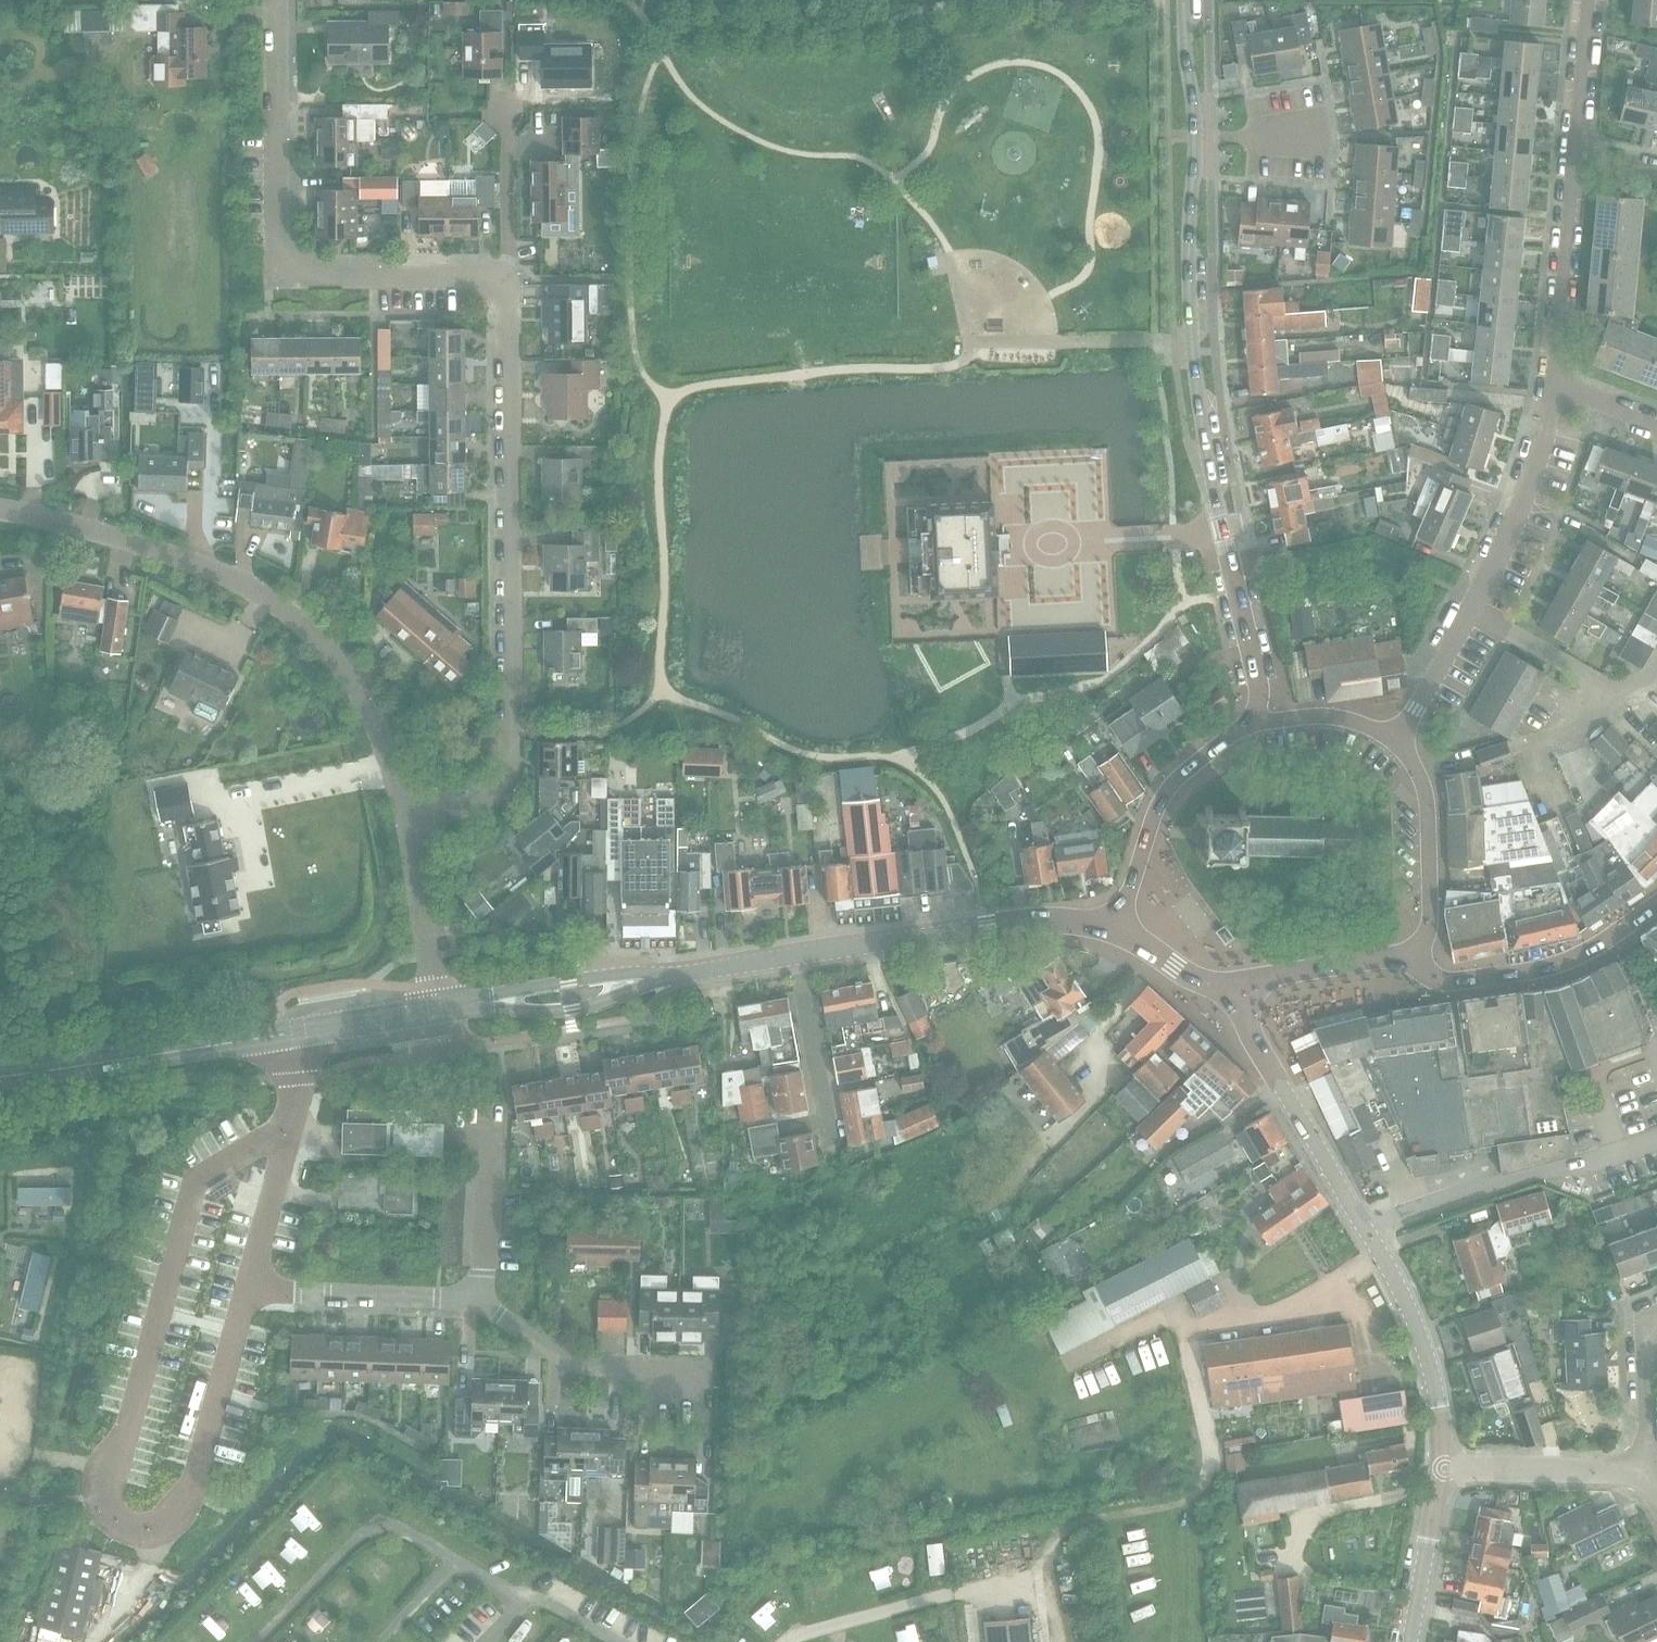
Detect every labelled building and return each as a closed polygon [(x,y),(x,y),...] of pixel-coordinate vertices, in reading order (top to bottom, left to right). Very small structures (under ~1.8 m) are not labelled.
[(1544,0),(1512,0),(1511,20),(1542,23),(1544,0)] [(1630,22),(1656,25),(1656,0),(1632,0),(1630,22)] [(480,9),(480,15),(480,31),(462,31),(463,76),(503,76),(502,9),(480,9)] [(387,24),(398,24),(398,11),(370,11),(370,23),(328,23),(329,60),(387,60),(387,24)] [(1271,29),(1278,69),(1301,65),(1298,44),(1311,41),(1306,11),(1283,14),(1285,26),(1271,29)] [(205,76),(205,28),(185,28),(185,13),(155,13),(155,29),(159,29),(159,56),(155,56),(151,59),(151,80),(155,83),(184,83),(185,76),(205,76)] [(1497,25),(1498,18),(1470,15),(1469,28),(1496,31),(1497,25)] [(1278,69),(1271,29),(1257,31),(1255,19),(1232,23),(1237,54),(1250,52),(1254,73),(1278,69)] [(1344,54),(1384,47),(1379,22),(1339,29),(1344,54)] [(590,88),(590,44),(544,44),(544,24),(520,23),(520,58),(542,58),(542,87),(590,88)] [(1424,40),(1434,38),(1432,25),(1422,27),(1424,40)] [(1436,52),(1434,38),(1424,40),(1427,54),(1436,52)] [(1505,39),(1502,67),(1537,70),(1540,42),(1505,39)] [(1348,79),(1388,72),(1384,47),(1344,54),(1348,79)] [(1656,66),(1656,48),(1653,47),(1649,64),(1656,66)] [(1460,52),(1459,63),(1477,64),(1478,54),(1460,52)] [(1458,78),(1476,79),(1477,64),(1459,63),(1458,78)] [(1619,119),(1646,126),(1655,91),(1656,81),(1656,66),(1649,64),(1643,88),(1628,84),(1619,119)] [(1499,94),(1535,98),(1537,70),(1502,67),(1499,94)] [(1388,72),(1348,79),(1352,103),(1392,96),(1388,72)] [(1424,77),(1423,91),(1432,92),(1434,78),(1424,77)] [(1431,105),(1432,92),(1423,91),(1421,104),(1431,105)] [(1655,91),(1646,126),(1656,128),(1656,92),(1655,91)] [(1532,124),(1535,98),(1499,94),(1497,121),(1532,124)] [(1392,96),(1352,103),(1356,128),(1397,121),(1392,96)] [(386,103),(360,104),(348,104),(348,117),(315,117),(315,140),(356,140),(373,140),(373,117),(386,117),(386,103)] [(1454,117),(1472,119),(1473,108),(1455,106),(1454,117)] [(562,116),(563,154),(599,153),(598,116),(562,116)] [(1471,133),(1472,119),(1454,117),(1452,131),(1471,133)] [(1530,151),(1532,124),(1497,121),(1495,148),(1530,151)] [(356,140),(315,140),(315,164),(356,164),(356,140)] [(1355,168),(1396,171),(1398,145),(1357,142),(1355,168)] [(1495,148),(1492,175),(1527,179),(1530,151),(1495,148)] [(1416,158),(1415,172),(1424,173),(1426,159),(1416,158)] [(533,219),(565,218),(565,160),(532,160),(533,219)] [(1448,171),(1467,173),(1468,162),(1449,161),(1448,171)] [(1394,195),(1396,171),(1355,168),(1353,192),(1394,195)] [(1465,188),(1467,173),(1448,171),(1447,186),(1465,188)] [(1423,187),(1424,173),(1415,172),(1413,186),(1423,187)] [(476,175),(476,180),(449,180),(448,194),(449,236),(477,236),(477,205),(494,205),(494,175),(476,175)] [(1527,179),(1492,175),(1489,203),(1525,206),(1527,179)] [(316,189),(317,213),(357,213),(357,196),(397,196),(397,176),(349,176),(350,189),(316,189)] [(420,236),(449,236),(448,194),(449,180),(403,180),(403,206),(420,206),(420,236)] [(1392,220),(1394,195),(1353,192),(1351,217),(1392,220)] [(1635,330),(1640,318),(1632,315),(1643,197),(1598,192),(1586,318),(1605,326),(1592,361),(1656,386),(1656,339),(1635,330)] [(1257,197),(1256,207),(1253,247),(1260,247),(1260,241),(1280,243),(1283,199),(1257,197)] [(1283,199),(1280,243),(1295,244),(1294,258),(1304,259),(1309,202),(1283,199)] [(0,200),(0,235),(5,235),(5,244),(54,244),(54,217),(36,217),(36,207),(31,207),(31,200),(0,200)] [(1237,245),(1253,247),(1256,207),(1241,206),(1237,245)] [(1411,208),(1410,221),(1420,222),(1421,209),(1411,208)] [(1485,240),(1521,244),(1524,216),(1488,212),(1485,240)] [(317,236),(357,236),(368,236),(369,227),(365,224),(357,224),(357,213),(317,213),(317,236)] [(1390,245),(1392,220),(1351,217),(1349,242),(1390,245)] [(1418,236),(1420,222),(1410,221),(1409,235),(1418,236)] [(1444,224),(1442,237),(1460,239),(1462,226),(1444,224)] [(1459,252),(1460,239),(1442,237),(1441,250),(1459,252)] [(1518,271),(1521,244),(1485,240),(1482,268),(1518,271)] [(1317,251),(1315,274),(1329,275),(1330,252),(1317,251)] [(1482,268),(1480,295),(1515,299),(1518,271),(1482,268)] [(1437,290),(1455,292),(1456,281),(1438,279),(1437,290)] [(584,309),(597,309),(596,283),(573,283),(573,296),(543,297),(543,315),(549,315),(550,339),(585,339),(584,309)] [(1243,289),(1245,315),(1299,311),(1298,300),(1283,301),(1282,286),(1269,287),(1243,289)] [(1453,306),(1455,292),(1437,290),(1435,304),(1453,306)] [(1515,299),(1480,295),(1477,322),(1512,326),(1515,299)] [(1245,315),(1246,341),(1281,339),(1281,338),(1276,338),(1275,328),(1326,324),(1325,309),(1299,311),(1245,315)] [(1477,322),(1474,349),(1509,353),(1512,326),(1477,322)] [(378,328),(378,357),(390,356),(390,328),(378,328)] [(430,356),(465,356),(465,328),(430,328),(430,356)] [(1432,333),(1431,345),(1449,347),(1450,335),(1432,333)] [(279,372),(279,337),(252,337),(252,372),(279,372)] [(306,372),(306,337),(279,337),(279,372),(306,372)] [(306,337),(306,372),(333,372),(333,337),(306,337)] [(333,337),(333,372),(361,372),(361,337),(333,337)] [(1248,367),(1283,364),(1281,339),(1246,341),(1248,367)] [(1431,345),(1430,359),(1448,360),(1448,357),(1473,360),(1471,377),(1506,381),(1509,353),(1474,349),(1449,347),(1431,345)] [(21,429),(21,385),(11,385),(11,360),(9,360),(9,348),(0,348),(0,429),(21,429)] [(1299,352),(1300,363),(1327,362),(1339,360),(1338,349),(1299,352)] [(390,369),(390,356),(378,357),(378,369),(390,369)] [(430,356),(430,382),(465,382),(465,356),(430,356)] [(585,386),(596,386),(596,357),(573,358),(573,372),(543,373),(543,391),(550,391),(550,416),(585,416),(585,386)] [(1378,359),(1358,360),(1359,384),(1382,380),(1378,359)] [(203,362),(183,362),(183,395),(203,395),(203,362)] [(1328,375),(1327,362),(1300,363),(1283,364),(1248,367),(1250,393),(1277,391),(1276,379),(1328,375)] [(151,381),(132,381),(132,414),(151,414),(151,381)] [(1389,414),(1382,381),(1359,386),(1361,398),(1371,396),(1376,416),(1389,414)] [(465,409),(465,382),(430,382),(431,409),(465,409)] [(1432,401),(1433,388),(1410,386),(1409,399),(1432,401)] [(72,427),(72,459),(110,459),(110,426),(104,426),(104,408),(112,408),(112,390),(99,390),(99,413),(89,413),(89,408),(75,408),(76,426),(72,427)] [(379,409),(391,409),(390,397),(379,397),(379,409)] [(1445,426),(1489,440),(1498,412),(1465,401),(1460,418),(1449,414),(1445,426)] [(1252,414),(1257,441),(1321,428),(1318,417),(1299,421),(1300,426),(1296,427),(1292,406),(1283,408),(1252,414)] [(391,424),(391,409),(379,409),(379,424),(391,424)] [(431,437),(465,437),(465,409),(431,409),(417,409),(417,422),(431,422),(431,437)] [(266,423),(278,425),(280,412),(267,410),(266,423)] [(293,413),(280,412),(278,425),(291,426),(293,413)] [(331,430),(333,418),(319,417),(318,429),(331,430)] [(346,419),(333,418),(331,430),(345,431),(346,419)] [(1321,428),(1257,441),(1262,464),(1293,458),(1290,445),(1344,434),(1342,423),(1321,428)] [(1411,443),(1407,455),(1430,464),(1433,465),(1433,464),(1445,469),(1449,458),(1481,468),(1489,440),(1445,426),(1441,437),(1453,441),(1447,457),(1411,443)] [(187,432),(187,456),(139,455),(138,489),(187,490),(187,468),(203,468),(203,433),(187,432)] [(305,498),(312,438),(296,436),(290,487),(256,483),(251,524),(292,528),(296,497),(305,498)] [(431,463),(465,463),(465,437),(431,437),(431,463)] [(579,457),(596,457),(596,444),(564,444),(564,458),(544,458),(545,496),(579,495),(579,457)] [(1624,489),(1636,457),(1605,446),(1594,477),(1616,486),(1604,518),(1613,521),(1625,489),(1624,489)] [(356,464),(371,464),(370,452),(356,452),(356,464)] [(1656,500),(1655,500),(1656,494),(1656,465),(1636,457),(1624,489),(1625,489),(1646,497),(1639,516),(1649,519),(1656,500)] [(465,463),(431,463),(416,463),(416,491),(465,490),(465,463)] [(371,478),(371,464),(356,464),(356,478),(371,478)] [(1433,465),(1416,502),(1459,521),(1471,494),(1463,490),(1468,478),(1445,469),(1433,464),(1433,465)] [(1265,482),(1271,507),(1302,500),(1328,495),(1336,494),(1334,484),(1314,488),(1315,492),(1309,493),(1305,474),(1265,482)] [(1302,500),(1271,507),(1276,532),(1285,530),(1287,543),(1309,538),(1307,525),(1306,525),(1301,501),(1310,499),(1312,509),(1330,505),(1328,495),(1302,500)] [(928,527),(920,528),(922,570),(930,570),(931,594),(996,591),(994,557),(997,557),(996,533),(993,534),(991,500),(926,503),(928,527)] [(1447,547),(1459,521),(1416,502),(1411,513),(1423,518),(1416,534),(1447,547)] [(364,543),(370,511),(347,508),(346,514),(310,507),(308,522),(317,523),(313,543),(342,548),(343,540),(364,543)] [(413,535),(434,535),(434,523),(447,523),(447,514),(413,514),(413,535)] [(1396,539),(1401,527),(1379,518),(1374,529),(1396,539)] [(585,557),(598,557),(597,529),(573,530),(573,543),(544,543),(544,563),(550,563),(550,588),(585,587),(585,557)] [(1571,568),(1601,584),(1612,565),(1629,574),(1633,566),(1587,540),(1571,568)] [(1656,580),(1656,563),(1645,557),(1638,570),(1656,580)] [(1601,584),(1571,568),(1554,597),(1584,613),(1584,612),(1596,593),(1613,602),(1618,594),(1601,584)] [(34,623),(26,576),(0,580),(0,628),(34,623)] [(98,622),(99,620),(105,621),(101,649),(121,652),(128,598),(108,596),(108,597),(102,596),(104,584),(64,579),(59,617),(98,622)] [(461,688),(479,668),(463,654),(470,646),(456,633),(459,629),(405,582),(377,614),(461,688)] [(1584,613),(1554,597),(1538,625),(1568,642),(1580,621),(1589,627),(1587,631),(1599,637),(1606,625),(1584,612),(1584,613)] [(1643,612),(1656,620),(1656,605),(1649,600),(1643,612)] [(177,619),(154,608),(144,630),(167,641),(177,619)] [(1643,612),(1637,622),(1656,634),(1656,620),(1643,612)] [(580,629),(597,629),(597,615),(566,616),(566,630),(544,630),(545,668),(580,668),(580,629)] [(1656,641),(1656,634),(1637,622),(1631,633),(1654,646),(1656,641)] [(1102,630),(1010,635),(1011,674),(1105,669),(1102,630)] [(1654,646),(1631,633),(1618,655),(1641,668),(1654,646)] [(1326,675),(1329,698),(1407,685),(1400,639),(1374,643),(1373,635),(1304,646),(1309,677),(1326,675)] [(1506,650),(1469,715),(1502,734),(1538,669),(1506,650)] [(238,676),(187,651),(168,690),(189,700),(192,692),(223,707),(238,676)] [(1153,730),(1182,710),(1160,678),(1131,699),(1105,718),(1131,754),(1157,736),(1153,730)] [(1214,709),(1227,700),(1219,689),(1206,698),(1214,709)] [(1611,725),(1592,743),(1610,762),(1629,744),(1611,725)] [(538,773),(575,773),(575,741),(537,741),(538,773)] [(1481,765),(1509,755),(1504,742),(1476,752),(1481,765)] [(675,764),(675,745),(656,745),(655,764),(675,764)] [(720,751),(685,750),(684,772),(719,773),(720,751)] [(1098,766),(1125,801),(1143,788),(1118,752),(1098,766)] [(1125,801),(1098,766),(1090,755),(1077,763),(1094,788),(1087,793),(1107,820),(1128,806),(1125,801)] [(900,892),(895,850),(890,850),(887,822),(884,822),(883,811),(880,811),(879,797),(873,780),(872,765),(839,769),(848,861),(832,862),(830,848),(819,850),(824,898),(900,892)] [(1549,853),(1541,833),(1528,800),(1482,806),(1476,770),(1444,774),(1450,810),(1448,810),(1452,866),(1466,865),(1488,862),(1549,853)] [(1020,786),(1011,771),(991,789),(1004,811),(1016,804),(1009,793),(1020,786)] [(811,801),(808,775),(782,778),(784,791),(797,790),(798,803),(811,801)] [(571,821),(563,827),(549,810),(558,801),(558,777),(538,776),(539,814),(516,835),(532,855),(527,859),(539,873),(558,857),(559,851),(571,837),(579,829),(579,823),(571,821)] [(604,797),(604,778),(591,778),(591,797),(604,797)] [(760,800),(779,792),(773,780),(755,788),(760,800)] [(160,820),(194,813),(188,783),(154,790),(160,820)] [(1588,821),(1605,839),(1608,837),(1612,843),(1624,831),(1625,831),(1645,850),(1656,863),(1656,824),(1651,818),(1649,820),(1618,790),(1588,821)] [(621,827),(607,827),(607,861),(621,861),(621,865),(621,908),(668,908),(668,869),(673,869),(673,833),(673,810),(655,810),(655,826),(641,826),(641,798),(621,798),(621,827)] [(1357,849),(1357,822),(1323,821),(1323,814),(1244,813),(1244,805),(1236,805),(1236,813),(1211,813),(1211,805),(1204,805),(1204,812),(1196,812),(1196,820),(1204,820),(1203,831),(1203,846),(1196,845),(1196,853),(1203,853),(1203,861),(1211,861),(1211,853),(1235,853),(1235,861),(1243,861),(1243,854),(1322,855),(1322,848),(1357,849)] [(1092,829),(1102,823),(1092,808),(1082,815),(1092,829)] [(1578,878),(1566,886),(1587,926),(1642,887),(1612,843),(1608,837),(1605,839),(1594,847),(1584,826),(1577,811),(1565,816),(1581,852),(1574,856),(1578,865),(1573,869),(1578,878)] [(190,840),(195,861),(186,863),(198,921),(202,920),(204,931),(221,928),(219,916),(240,912),(229,855),(224,856),(217,817),(183,824),(186,841),(190,840)] [(1056,858),(1054,844),(1053,841),(1048,842),(1046,827),(1042,820),(1032,822),(1035,844),(1021,846),(1027,883),(1055,879),(1052,858),(1056,858)] [(686,827),(677,827),(677,865),(677,909),(700,909),(700,887),(710,887),(710,851),(699,851),(699,856),(687,856),(686,856),(686,827)] [(895,850),(900,892),(947,887),(948,892),(973,889),(972,882),(958,861),(946,862),(944,846),(936,846),(935,832),(934,832),(933,827),(908,829),(910,849),(895,850)] [(558,857),(559,865),(559,894),(580,894),(580,909),(607,909),(607,829),(594,828),(594,854),(582,854),(582,851),(559,851),(558,857)] [(1541,833),(1549,853),(1556,872),(1565,868),(1550,829),(1541,833)] [(1612,843),(1642,887),(1646,884),(1653,879),(1650,875),(1656,869),(1656,863),(1645,850),(1625,831),(1624,831),(1612,843)] [(1056,858),(1057,865),(1058,872),(1085,869),(1086,874),(1107,871),(1102,837),(1054,844),(1056,858)] [(733,840),(714,842),(717,870),(723,870),(727,907),(756,904),(755,898),(779,896),(776,867),(771,868),(771,867),(752,868),(752,866),(736,868),(733,840)] [(789,865),(788,851),(770,853),(771,867),(771,868),(776,867),(779,896),(779,903),(808,900),(805,864),(789,865)] [(1510,875),(1512,888),(1559,881),(1557,876),(1556,872),(1549,853),(1488,862),(1490,878),(1510,875)] [(1507,948),(1536,941),(1579,931),(1563,890),(1559,881),(1512,888),(1510,875),(1490,878),(1493,890),(1499,890),(1499,903),(1499,907),(1507,948)] [(1453,961),(1507,948),(1499,907),(1499,903),(1499,890),(1493,890),(1446,889),(1443,914),(1453,961)] [(1640,935),(1656,963),(1656,923),(1640,935)] [(1233,937),(1225,926),(1217,933),(1225,943),(1233,937)] [(1085,1098),(1055,1061),(1090,1033),(1079,1020),(1092,1009),(1082,993),(1069,971),(1068,972),(1058,956),(1057,957),(1052,948),(1034,959),(1040,968),(1018,982),(1032,1003),(1033,1002),(1042,1017),(1021,1029),(1023,1031),(1003,1042),(1018,1070),(1059,1119),(1085,1098)] [(1614,960),(1587,974),(1612,1018),(1624,1050),(1647,1042),(1626,983),(1614,960)] [(1559,984),(1541,989),(1534,989),(1544,1033),(1553,1069),(1559,1087),(1556,1074),(1573,1068),(1574,1070),(1575,1071),(1577,1073),(1578,1074),(1580,1074),(1582,1075),(1584,1075),(1586,1075),(1588,1074),(1589,1074),(1591,1073),(1592,1071),(1593,1070),(1594,1068),(1595,1066),(1595,1064),(1595,1062),(1595,1060),(1624,1050),(1612,1018),(1587,974),(1571,981),(1559,984)] [(872,981),(846,985),(853,1021),(866,1019),(868,1030),(885,1027),(901,1024),(897,1014),(883,1016),(878,1017),(872,981)] [(1143,1060),(1183,1016),(1147,983),(1131,1002),(1149,1019),(1126,1044),(1143,1060)] [(846,985),(821,990),(827,1026),(828,1026),(842,1024),(845,1043),(832,1045),(833,1051),(857,1047),(853,1021),(846,985)] [(912,988),(898,995),(909,1020),(924,1014),(912,988)] [(1522,990),(1448,1000),(1470,1147),(1506,1141),(1513,1168),(1500,1171),(1501,1172),(1575,1153),(1559,1087),(1553,1069),(1544,1033),(1534,989),(1522,990)] [(798,1057),(787,997),(762,1001),(770,1044),(771,1044),(774,1061),(798,1057)] [(1448,1150),(1470,1147),(1448,1000),(1365,1013),(1374,1049),(1388,1086),(1402,1118),(1415,1152),(1405,1155),(1413,1174),(1440,1170),(1439,1161),(1450,1159),(1448,1150)] [(762,1001),(736,1005),(742,1041),(753,1039),(754,1047),(759,1046),(761,1060),(772,1059),(770,1044),(762,1001)] [(1365,1013),(1314,1026),(1321,1040),(1320,1040),(1333,1068),(1323,1074),(1350,1130),(1337,1136),(1354,1170),(1378,1159),(1369,1140),(1380,1136),(1372,1120),(1385,1114),(1389,1124),(1402,1118),(1388,1086),(1374,1049),(1365,1013)] [(1190,1074),(1216,1047),(1190,1022),(1170,1043),(1176,1048),(1169,1055),(1190,1074)] [(1311,1080),(1323,1074),(1333,1068),(1320,1040),(1297,1051),(1311,1080)] [(892,1056),(913,1053),(907,1041),(890,1043),(892,1056)] [(674,1047),(679,1082),(703,1078),(697,1044),(674,1047)] [(679,1082),(674,1047),(651,1051),(656,1086),(679,1082)] [(1228,1079),(1240,1067),(1216,1047),(1190,1074),(1137,1126),(1156,1146),(1205,1098),(1210,1104),(1233,1083),(1228,1079)] [(838,1080),(876,1073),(874,1062),(866,1063),(863,1050),(834,1055),(838,1080)] [(1157,1096),(1179,1075),(1155,1050),(1133,1071),(1157,1096)] [(628,1054),(634,1089),(656,1086),(651,1051),(628,1054)] [(604,1058),(611,1103),(610,1093),(634,1089),(628,1054),(604,1058)] [(611,1103),(604,1058),(602,1059),(603,1070),(582,1073),(587,1107),(611,1103)] [(741,1120),(767,1115),(761,1082),(760,1082),(757,1066),(740,1069),(740,1068),(723,1071),(723,1103),(737,1100),(741,1120)] [(1233,1083),(1210,1104),(1223,1118),(1257,1085),(1247,1073),(1240,1067),(1228,1079),(1233,1083)] [(773,1093),(804,1087),(800,1068),(770,1073),(773,1093)] [(904,1088),(924,1084),(922,1072),(901,1076),(904,1088)] [(587,1107),(582,1073),(559,1077),(564,1111),(587,1107)] [(1158,1101),(1134,1075),(1113,1095),(1137,1121),(1158,1101)] [(564,1111),(559,1077),(535,1081),(541,1115),(564,1111)] [(535,1081),(512,1084),(517,1119),(541,1115),(535,1081)] [(845,1116),(881,1109),(877,1085),(840,1091),(845,1116)] [(689,1087),(679,1089),(682,1102),(691,1101),(689,1087)] [(804,1087),(773,1093),(777,1113),(808,1107),(804,1087)] [(682,1102),(679,1089),(670,1090),(672,1104),(682,1102)] [(635,1109),(645,1108),(643,1094),(633,1096),(635,1109)] [(626,1111),(635,1109),(633,1096),(624,1097),(626,1111)] [(905,1138),(938,1123),(928,1102),(896,1116),(905,1138)] [(342,1151),(385,1152),(386,1121),(391,1121),(391,1108),(347,1107),(347,1120),(343,1120),(342,1151)] [(386,1121),(385,1152),(442,1153),(443,1122),(420,1122),(420,1109),(391,1108),(391,1121),(386,1121)] [(881,1109),(845,1116),(849,1142),(896,1133),(893,1118),(883,1120),(881,1109)] [(1246,1127),(1235,1134),(1251,1160),(1262,1153),(1263,1154),(1287,1139),(1270,1110),(1245,1126),(1246,1127)] [(598,1111),(588,1112),(591,1126),(600,1125),(598,1111)] [(591,1126),(588,1112),(579,1114),(581,1128),(591,1126)] [(544,1134),(554,1132),(552,1118),(542,1120),(544,1134)] [(535,1135),(544,1134),(542,1120),(533,1121),(535,1135)] [(753,1157),(780,1152),(783,1169),(817,1163),(812,1131),(780,1137),(777,1121),(747,1126),(753,1157)] [(1187,1183),(1235,1156),(1222,1132),(1173,1159),(1187,1183)] [(1278,1181),(1305,1217),(1328,1201),(1303,1166),(1300,1160),(1295,1163),(1297,1168),(1278,1181)] [(440,1182),(466,1184),(466,1169),(440,1168),(440,1182)] [(217,1199),(236,1188),(230,1180),(212,1191),(217,1199)] [(412,1212),(413,1182),(385,1181),(384,1211),(412,1212)] [(1305,1217),(1278,1181),(1268,1188),(1276,1200),(1251,1217),(1269,1243),(1305,1217)] [(18,1203),(70,1203),(70,1182),(18,1182),(18,1203)] [(439,1196),(465,1197),(466,1184),(440,1182),(439,1196)] [(1504,1233),(1550,1220),(1542,1189),(1497,1202),(1501,1218),(1498,1219),(1494,1221),(1491,1224),(1489,1227),(1454,1238),(1470,1290),(1475,1288),(1478,1298),(1502,1290),(1499,1281),(1505,1279),(1498,1256),(1502,1255),(1505,1252),(1507,1247),(1506,1242),(1504,1233)] [(1634,1195),(1622,1200),(1626,1212),(1638,1207),(1634,1195)] [(439,1209),(465,1210),(465,1197),(439,1196),(439,1209)] [(1614,1216),(1626,1212),(1622,1200),(1610,1204),(1614,1216)] [(465,1210),(439,1209),(438,1223),(464,1224),(465,1210)] [(567,1256),(635,1258),(637,1258),(639,1219),(568,1217),(567,1256)] [(437,1236),(464,1237),(464,1224),(438,1223),(437,1236)] [(1648,1265),(1656,1261),(1656,1225),(1636,1233),(1648,1265)] [(1648,1265),(1636,1233),(1610,1243),(1622,1275),(1648,1265)] [(437,1249),(463,1250),(464,1237),(437,1236),(437,1249)] [(1086,1298),(1044,1320),(1059,1351),(1116,1323),(1186,1288),(1210,1276),(1190,1237),(1096,1283),(1083,1290),(1086,1298)] [(463,1250),(437,1249),(436,1264),(462,1265),(463,1250)] [(53,1256),(33,1251),(19,1305),(39,1310),(53,1256)] [(679,1340),(680,1288),(666,1287),(667,1274),(642,1273),(640,1332),(653,1332),(653,1339),(679,1340)] [(693,1288),(680,1288),(679,1340),(704,1340),(704,1333),(717,1333),(718,1275),(693,1275),(693,1288)] [(1210,1276),(1186,1288),(1200,1315),(1223,1303),(1210,1276)] [(1497,1312),(1520,1305),(1516,1291),(1492,1299),(1495,1308),(1464,1318),(1474,1349),(1505,1338),(1497,1312)] [(626,1301),(599,1300),(598,1329),(626,1329),(626,1301)] [(1562,1387),(1607,1385),(1604,1333),(1591,1333),(1590,1320),(1555,1322),(1555,1334),(1566,1334),(1568,1381),(1562,1381),(1562,1387)] [(1214,1406),(1339,1389),(1344,1430),(1410,1419),(1405,1386),(1359,1393),(1348,1322),(1205,1342),(1214,1406)] [(317,1377),(319,1334),(292,1333),(290,1376),(317,1377)] [(345,1335),(319,1334),(317,1377),(343,1378),(345,1335)] [(371,1336),(345,1335),(343,1378),(369,1379),(371,1336)] [(371,1336),(369,1379),(395,1380),(397,1337),(371,1336)] [(422,1338),(397,1337),(395,1380),(421,1381),(422,1338)] [(422,1338),(421,1381),(448,1382),(450,1340),(422,1338)] [(1512,1367),(1521,1365),(1513,1340),(1505,1343),(1512,1367)] [(1482,1405),(1516,1393),(1523,1391),(1517,1373),(1510,1375),(1502,1350),(1468,1362),(1482,1405)] [(482,1420),(498,1421),(500,1379),(473,1378),(473,1398),(460,1397),(459,1432),(476,1432),(482,1427),(482,1420)] [(500,1379),(498,1421),(512,1421),(512,1434),(537,1435),(539,1380),(500,1379)] [(302,1408),(315,1408),(316,1399),(302,1398),(302,1408)] [(330,1399),(316,1399),(315,1408),(329,1409),(330,1399)] [(354,1410),(366,1415),(370,1405),(357,1401),(354,1410)] [(1528,1446),(1545,1440),(1533,1403),(1516,1409),(1528,1446)] [(383,1410),(370,1405),(366,1415),(379,1419),(383,1410)] [(403,1433),(414,1440),(419,1432),(407,1425),(403,1433)] [(544,1479),(567,1479),(566,1496),(583,1497),(584,1470),(585,1428),(559,1427),(558,1451),(545,1450),(544,1479)] [(585,1428),(584,1470),(609,1471),(609,1477),(623,1477),(624,1453),(611,1453),(612,1429),(585,1428)] [(431,1439),(419,1432),(414,1440),(426,1447),(431,1439)] [(1370,1471),(1410,1464),(1405,1442),(1390,1444),(1390,1447),(1359,1453),(1361,1460),(1274,1476),(1238,1482),(1243,1523),(1280,1516),(1279,1507),(1374,1490),(1370,1471)] [(1225,1455),(1228,1473),(1247,1471),(1244,1452),(1225,1455)] [(634,1508),(634,1526),(648,1527),(648,1513),(671,1514),(671,1510),(671,1500),(673,1457),(650,1456),(649,1480),(636,1480),(634,1508)] [(671,1500),(671,1510),(693,1510),(707,1511),(709,1483),(695,1482),(696,1458),(673,1457),(671,1500)] [(1583,1503),(1558,1515),(1558,1516),(1579,1560),(1630,1536),(1623,1520),(1625,1519),(1616,1501),(1595,1511),(1590,1501),(1583,1504),(1583,1503)] [(1511,1512),(1500,1510),(1479,1506),(1474,1534),(1512,1542),(1514,1531),(1510,1519),(1511,1512)] [(597,1527),(596,1563),(610,1563),(610,1562),(623,1562),(624,1527),(597,1527)] [(1474,1534),(1469,1559),(1507,1567),(1512,1542),(1474,1534)] [(80,1635),(101,1551),(59,1540),(38,1625),(80,1635)] [(1547,1545),(1530,1545),(1531,1558),(1548,1558),(1547,1545)] [(1464,1583),(1462,1593),(1481,1597),(1480,1603),(1484,1604),(1482,1612),(1506,1616),(1509,1597),(1502,1596),(1503,1591),(1507,1567),(1469,1559),(1464,1583)] [(1261,1581),(1273,1579),(1271,1569),(1259,1571),(1261,1581)] [(1569,1606),(1558,1572),(1535,1579),(1544,1605),(1541,1606),(1544,1615),(1569,1606)] [(1282,1629),(1302,1627),(1297,1576),(1277,1579),(1282,1629)] [(1628,1609),(1626,1605),(1609,1613),(1623,1641),(1634,1641),(1656,1631),(1656,1595),(1628,1609)] [(1572,1626),(1609,1609),(1603,1596),(1566,1614),(1572,1626)] [(1450,1610),(1478,1617),(1473,1602),(1454,1597),(1450,1610)] [(1509,1597),(1506,1616),(1528,1620),(1531,1601),(1509,1597)] [(1356,1614),(1343,1611),(1344,1605),(1324,1601),(1321,1619),(1331,1621),(1328,1641),(1332,1641),(1363,1641),(1366,1625),(1355,1624),(1356,1614)] [(1028,1615),(984,1620),(986,1641),(1031,1641),(1028,1615)] [(1485,1632),(1458,1628),(1456,1640),(1445,1638),(1445,1641),(1503,1641),(1491,1640),(1485,1632)] [(1325,1635),(1300,1631),(1298,1641),(1324,1641),(1325,1635)]
